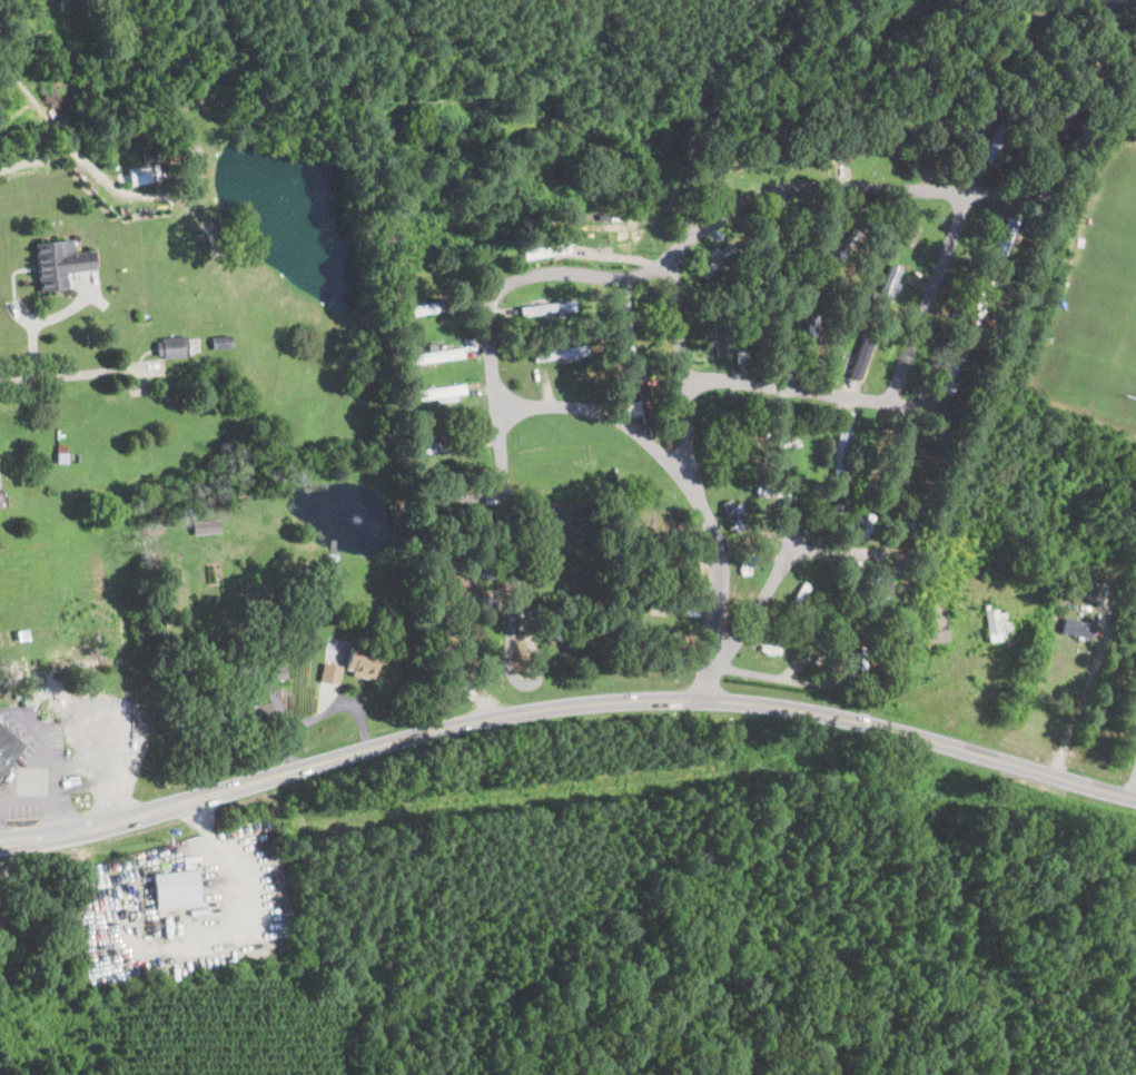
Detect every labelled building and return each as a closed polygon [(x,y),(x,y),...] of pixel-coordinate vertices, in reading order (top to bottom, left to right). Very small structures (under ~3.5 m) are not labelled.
[(981,156),(990,161),(1015,121),(1005,116),(981,156)] [(151,182),(150,164),(128,166),(130,184),(151,182)] [(1016,218),(1005,215),(990,256),(1001,259),(1016,218)] [(32,240),(39,290),(68,288),(66,273),(95,268),(91,250),(73,253),(72,236),(32,240)] [(698,272),(705,279),(735,249),(727,240),(698,272)] [(901,266),(889,263),(885,278),(898,282),(901,266)] [(404,317),(458,308),(456,295),(401,304),(404,317)] [(517,307),(518,317),(571,307),(569,297),(517,307)] [(724,355),(724,304),(712,304),(712,355),(724,355)] [(809,361),(816,314),(806,313),(799,359),(809,361)] [(212,335),(213,348),(231,347),(230,334),(212,335)] [(156,356),(188,355),(187,335),(156,337),(156,356)] [(856,375),(871,338),(862,335),(847,371),(856,375)] [(939,391),(950,394),(968,344),(958,339),(939,391)] [(407,351),(408,363),(464,356),(462,345),(407,351)] [(537,357),(586,355),(586,345),(537,348),(537,357)] [(735,363),(746,363),(746,348),(735,348),(735,363)] [(623,402),(625,415),(638,413),(639,422),(651,420),(642,366),(631,368),(636,400),(623,402)] [(417,398),(462,394),(462,384),(416,388),(417,398)] [(770,465),(782,465),(782,414),(770,414),(770,465)] [(847,425),(836,424),(831,479),(842,480),(847,425)] [(467,451),(466,437),(421,438),(421,452),(467,451)] [(733,531),(740,527),(727,499),(720,502),(733,531)] [(860,514),(856,534),(868,536),(872,516),(860,514)] [(190,533),(218,531),(217,517),(189,520),(190,533)] [(808,585),(797,579),(787,596),(798,603),(808,585)] [(829,592),(839,596),(846,584),(836,579),(829,592)] [(947,640),(941,602),(918,605),(923,643),(947,640)] [(996,612),(995,603),(982,604),(985,640),(1008,639),(1007,612),(996,612)] [(1091,623),(1063,615),(1058,630),(1087,638),(1091,623)] [(340,672),(368,679),(375,652),(347,645),(340,672)] [(338,682),(342,665),(323,661),(320,679),(338,682)] [(286,680),(285,664),(265,666),(266,681),(286,680)] [(284,699),(272,695),(267,710),(279,714),(284,699)] [(234,703),(234,729),(267,729),(267,703),(234,703)] [(26,744),(0,724),(0,772),(26,744)] [(152,908),(197,905),(194,869),(150,872),(152,908)]
